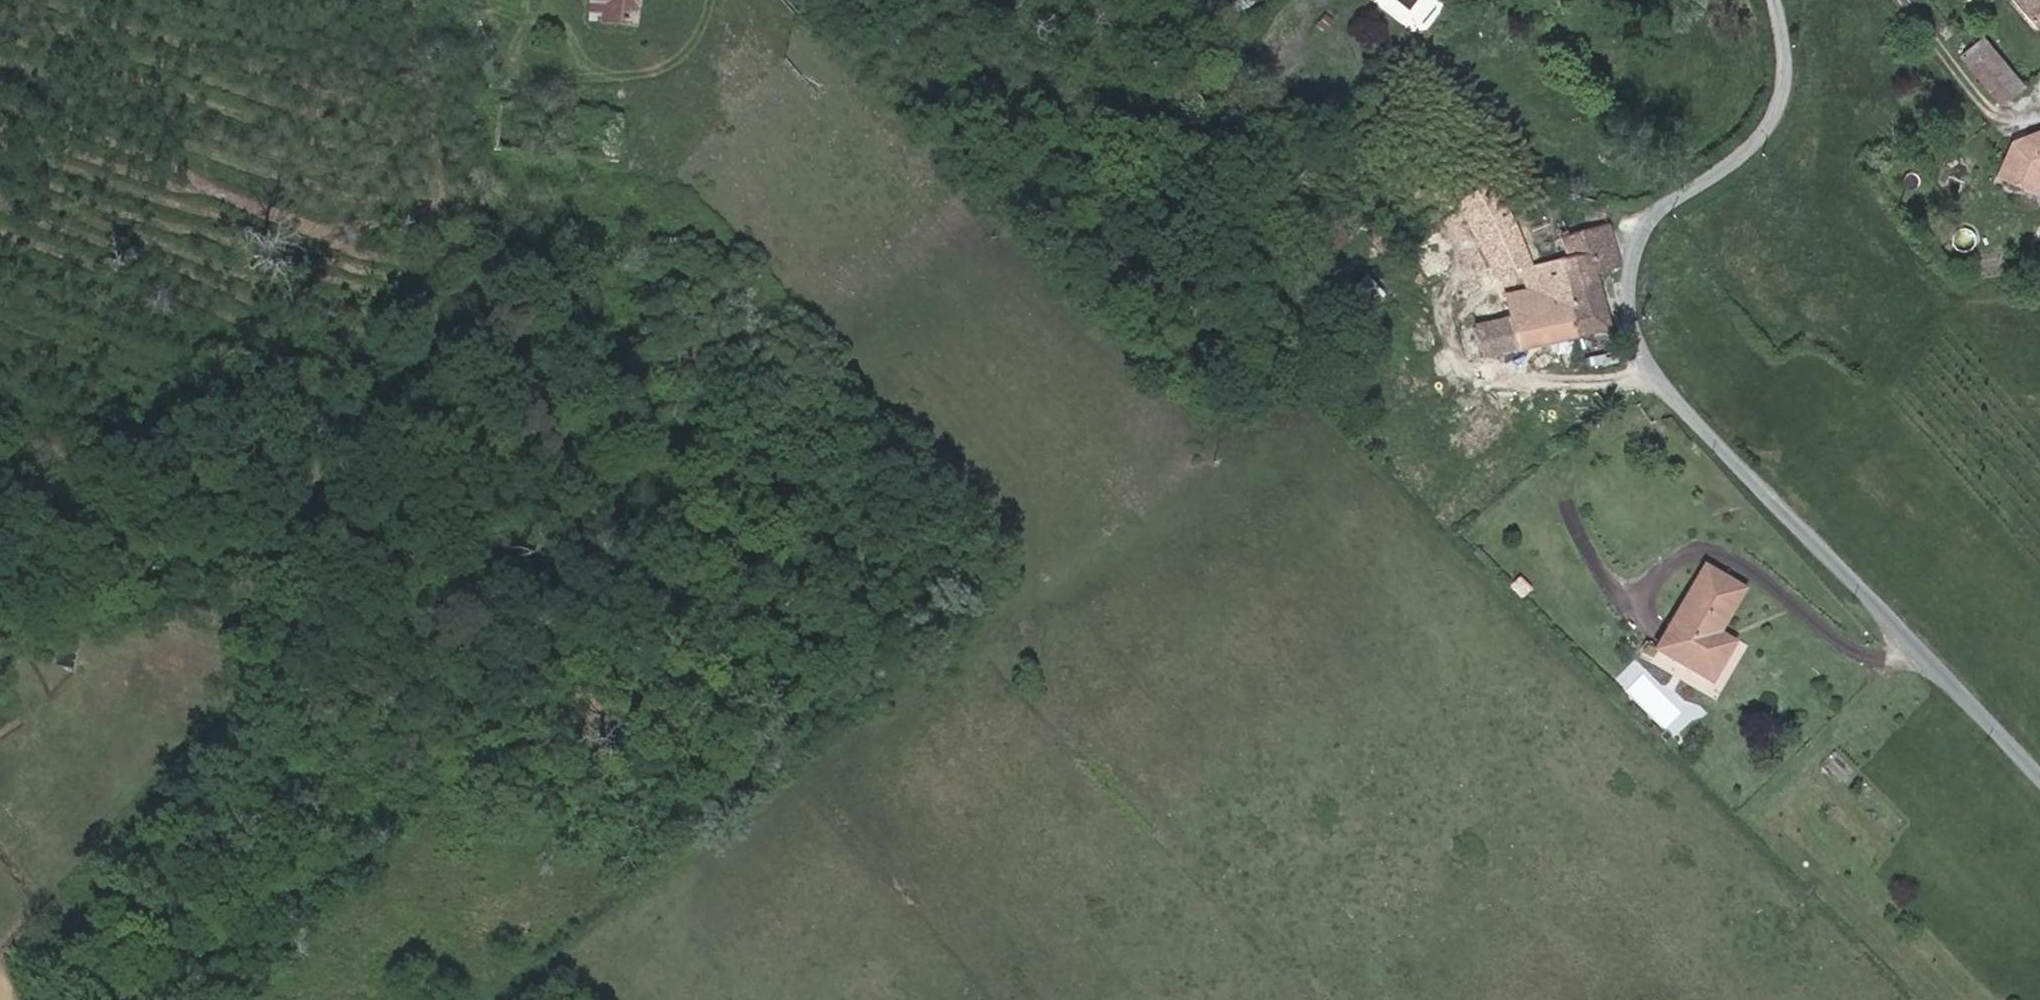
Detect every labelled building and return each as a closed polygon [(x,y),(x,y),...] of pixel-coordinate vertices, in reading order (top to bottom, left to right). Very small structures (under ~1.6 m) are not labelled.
[(636,0),(591,0),(590,11),(605,13),(604,22),(631,25),(634,5),(635,6),(636,0)] [(2036,29),(2039,25),(2039,0),(2010,0),(2036,29)] [(2022,85),(1982,36),(1959,55),(1999,104),(2022,85)] [(2029,191),(2035,177),(2039,176),(2039,129),(2011,140),(1995,176),(2029,191)] [(2035,193),(2039,182),(2039,176),(2035,177),(2029,191),(2035,193)] [(1468,221),(1502,201),(1495,186),(1460,207),(1468,221)] [(1530,266),(1517,230),(1502,201),(1468,221),(1480,244),(1494,278),(1519,267),(1524,292),(1505,295),(1509,318),(1516,350),(1516,351),(1567,340),(1545,263),(1530,266)] [(1610,332),(1595,273),(1618,267),(1607,226),(1561,239),(1567,258),(1545,263),(1567,340),(1610,332)] [(1516,350),(1509,318),(1459,329),(1466,361),(1516,350)] [(1729,650),(1712,640),(1717,633),(1743,589),(1703,566),(1654,649),(1710,681),(1729,650)] [(1733,642),(1717,633),(1712,640),(1729,650),(1733,642)]
